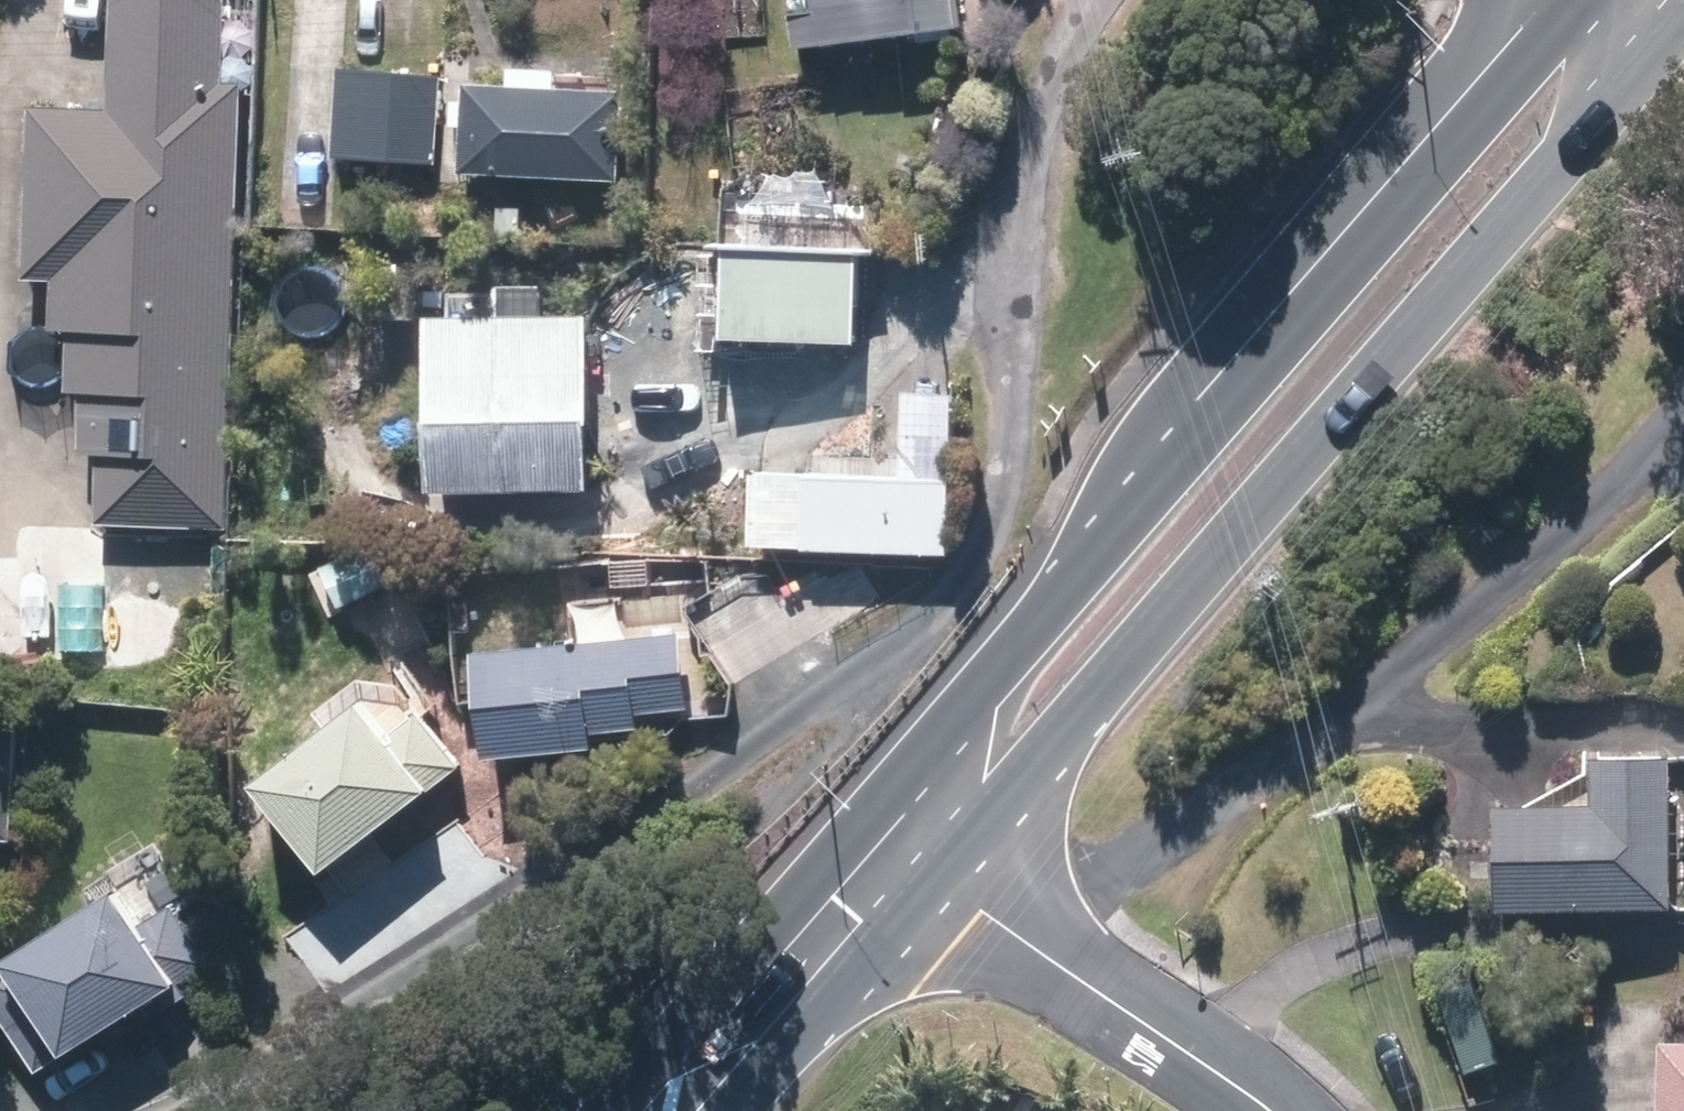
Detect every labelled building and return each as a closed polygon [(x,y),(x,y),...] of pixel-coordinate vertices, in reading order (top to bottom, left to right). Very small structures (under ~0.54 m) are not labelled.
[(837,4),(812,5),(816,41),(982,24),(979,0),(837,0),(837,4)] [(115,19),(111,123),(124,123),(120,201),(28,198),(24,278),(129,283),(132,210),(251,215),(259,25),(115,19)] [(483,167),(629,176),(635,87),(572,82),(573,63),(530,60),(528,80),(489,78),(483,167)] [(351,65),(346,150),(444,157),(450,72),(351,65)] [(744,238),(740,331),(872,337),(876,244),(744,238)] [(428,319),(430,267),(390,265),(386,319),(428,319)] [(601,309),(456,313),(458,486),(604,484),(601,309)] [(179,375),(174,427),(178,427),(173,487),(215,491),(225,379),(179,375)] [(937,554),(940,482),(804,477),(801,548),(937,554)] [(371,603),(397,661),(437,642),(410,586),(371,603)] [(695,630),(511,643),(518,748),(619,740),(618,723),(659,721),(658,703),(700,700),(695,630)] [(399,694),(294,770),(356,854),(484,762),(440,701),(417,718),(399,694)] [(25,829),(31,720),(0,718),(0,828),(25,829)] [(1659,914),(1660,760),(1577,760),(1578,810),(1479,809),(1479,915),(1659,914)] [(0,972),(0,976),(52,1069),(226,961),(191,893),(171,906),(154,880),(0,972)] [(1647,1046),(1647,1110),(1683,1110),(1683,1046),(1647,1046)]
